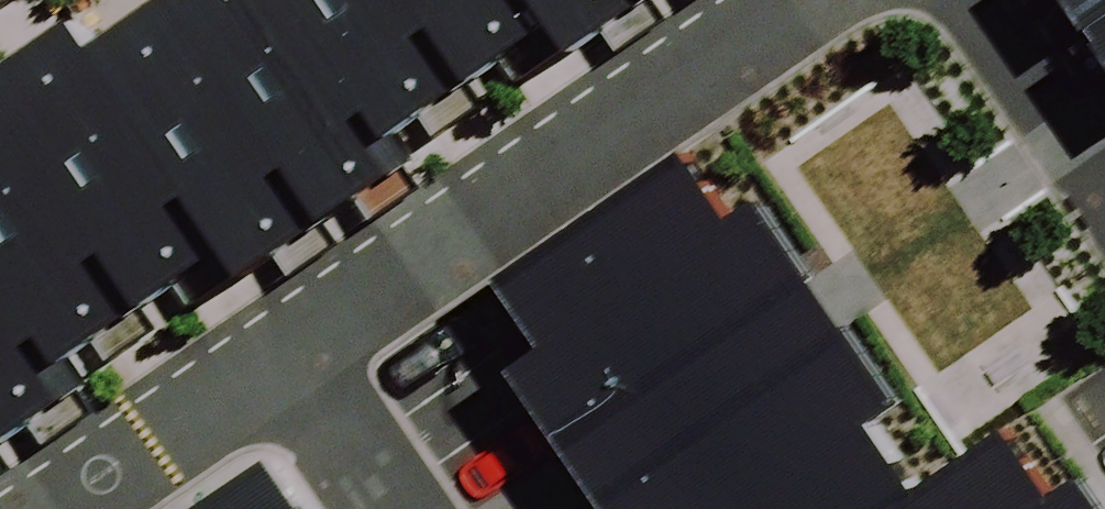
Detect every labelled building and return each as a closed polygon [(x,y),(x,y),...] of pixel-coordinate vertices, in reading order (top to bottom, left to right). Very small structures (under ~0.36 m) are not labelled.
[(61,428),(34,389),(216,265),(243,290),(384,194),(366,168),(553,42),(569,65),(664,0),(181,0),(91,61),(73,35),(0,84),(0,469),(61,428)] [(1104,97),(1104,0),(1037,0),(1104,97)] [(467,330),(589,508),(1029,508),(968,419),(853,497),(654,204),(467,330)] [(232,478),(186,508),(253,508),(232,478)]
